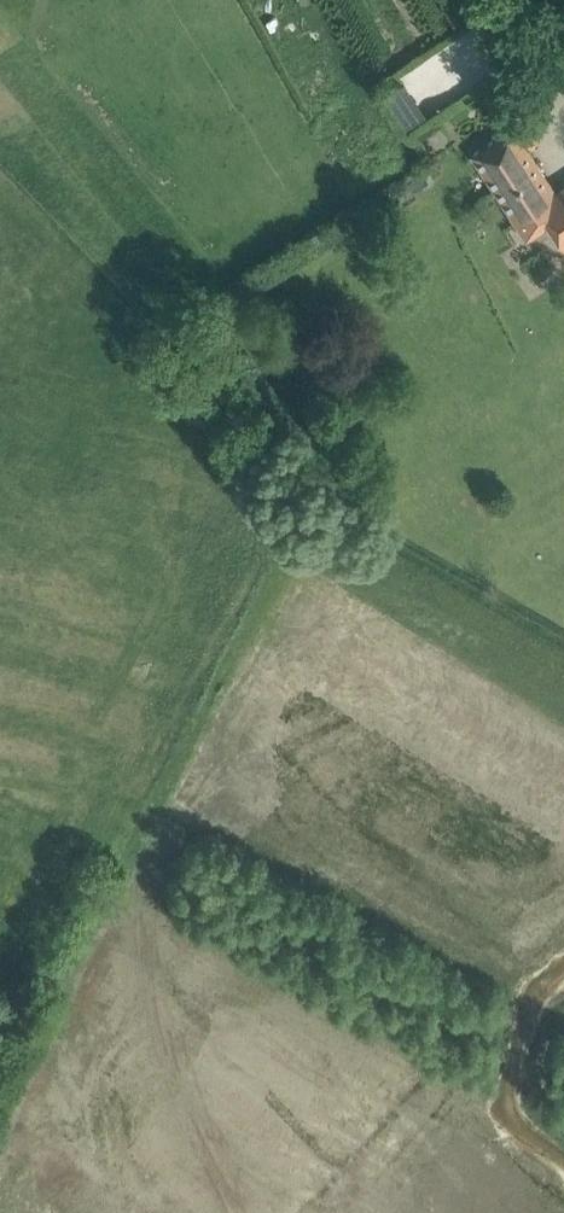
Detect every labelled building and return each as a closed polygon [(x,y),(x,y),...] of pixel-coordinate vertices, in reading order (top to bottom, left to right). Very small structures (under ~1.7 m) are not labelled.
[(527,238),(550,224),(563,245),(563,188),(556,193),(513,128),(473,155),(527,238)]
